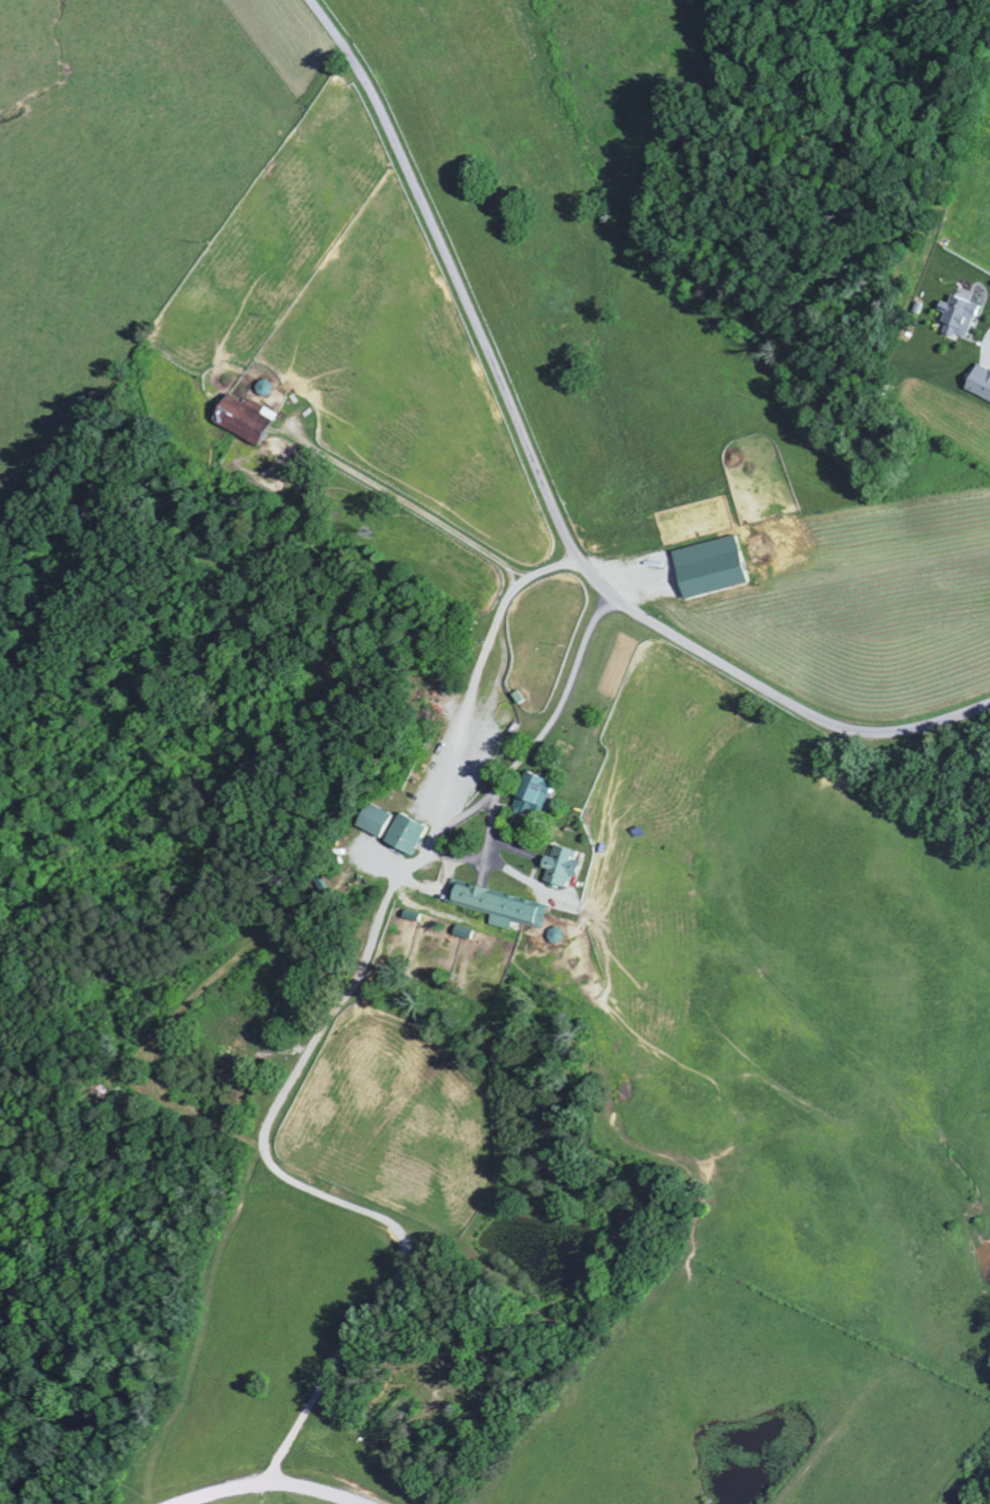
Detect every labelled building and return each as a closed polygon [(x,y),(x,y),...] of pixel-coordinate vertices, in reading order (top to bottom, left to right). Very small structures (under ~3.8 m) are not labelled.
[(981,363),(971,390),(989,398),(989,367),(981,363)] [(285,414),(255,399),(253,402),(238,395),(224,425),(270,447),(285,414)] [(757,583),(746,534),(682,549),(692,597),(757,583)] [(556,790),(562,793),(566,781),(535,768),(518,807),(545,818),(556,790)] [(390,837),(402,814),(381,803),(369,826),(390,837)] [(420,853),(436,824),(410,811),(395,840),(420,853)] [(577,885),(579,875),(590,877),(592,861),(584,859),(586,848),(557,843),(550,881),(577,885)] [(449,901),(494,913),(491,924),(513,930),(516,920),(549,928),(554,906),(477,886),(477,885),(454,880),(449,901)] [(477,929),(457,923),(454,933),(474,939),(477,929)]
